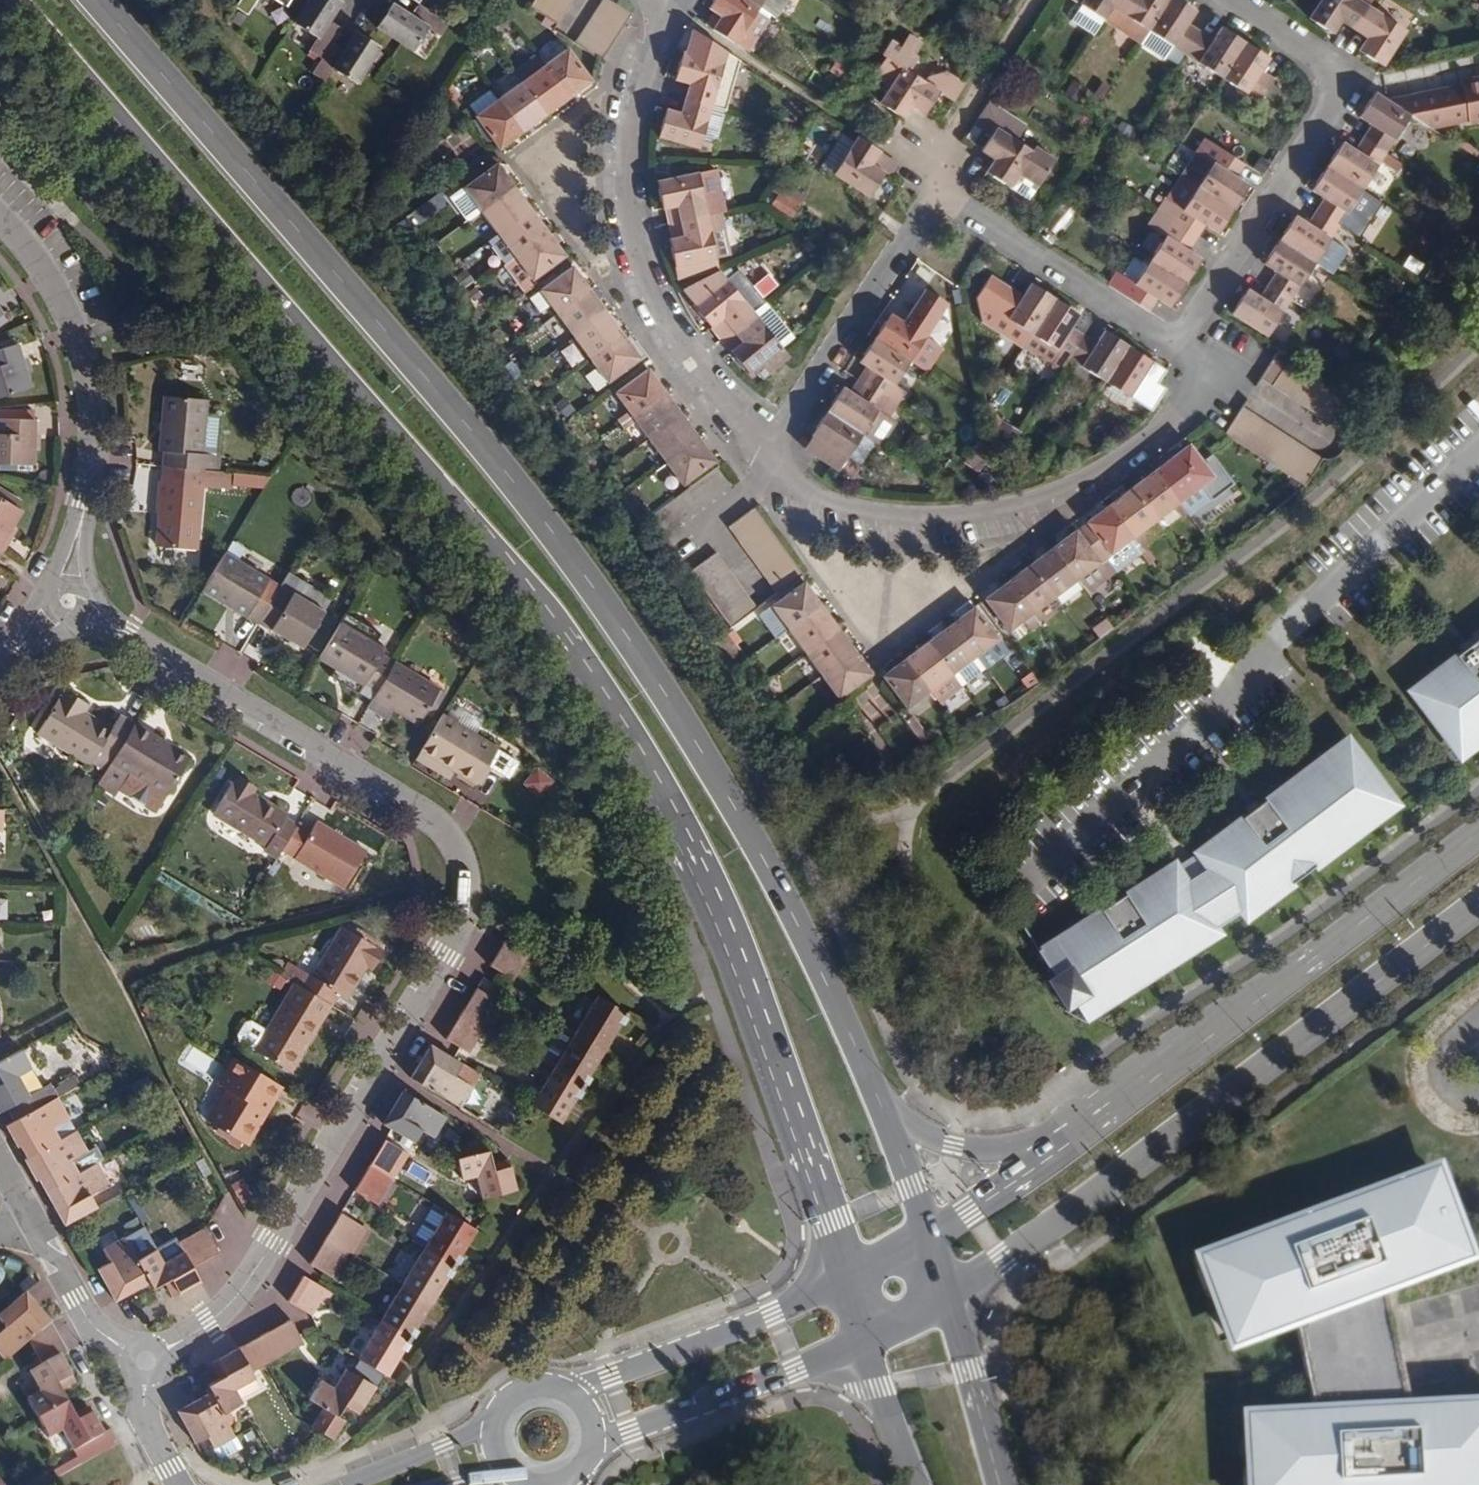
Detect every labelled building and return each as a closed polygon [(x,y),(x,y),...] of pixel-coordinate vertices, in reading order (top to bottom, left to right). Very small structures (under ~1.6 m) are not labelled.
[(320,59),(330,44),(340,28),(328,21),(340,2),(337,0),(306,0),(292,22),(317,38),(308,51),(320,59)] [(528,7),(554,23),(569,0),(533,0),(528,7)] [(607,0),(602,0),(575,44),(601,59),(630,14),(607,0)] [(747,0),(712,0),(708,6),(716,12),(722,15),(722,16),(713,29),(749,53),(759,38),(745,29),(759,7),(747,0)] [(1111,0),(1075,0),(1100,16),(1108,4),(1111,0)] [(1163,0),(1111,0),(1108,4),(1145,28),(1163,0)] [(1180,0),(1163,0),(1145,28),(1157,36),(1183,53),(1198,29),(1184,20),(1192,8),(1180,0)] [(1352,26),(1365,5),(1358,0),(1318,0),(1307,17),(1331,32),(1340,18),(1352,26)] [(445,24),(416,5),(408,16),(390,5),(374,30),(398,46),(409,53),(424,29),(437,37),(445,24)] [(1365,5),(1352,26),(1366,35),(1357,49),(1380,64),(1402,28),(1365,5)] [(745,29),(759,38),(773,16),(759,7),(745,29)] [(722,16),(722,15),(716,12),(707,26),(713,29),(722,16)] [(1210,37),(1198,29),(1183,53),(1220,76),(1243,40),(1218,24),(1210,37)] [(689,83),(684,99),(709,107),(724,111),(741,60),(693,29),(683,51),(680,50),(673,78),(689,83)] [(330,44),(320,59),(310,75),(322,83),(332,69),(355,85),(378,48),(367,41),(354,33),(342,52),(330,44)] [(904,48),(916,56),(924,45),(911,37),(904,48)] [(1265,55),(1243,40),(1220,76),(1256,99),(1271,76),(1258,68),(1265,55)] [(904,48),(893,41),(885,54),(889,57),(875,79),(892,90),(883,104),(903,117),(905,118),(912,106),(926,115),(936,99),(949,108),(960,92),(941,79),(927,76),(924,80),(912,72),(921,59),(916,56),(904,48)] [(591,85),(568,53),(500,102),(492,92),(468,110),(483,128),(502,153),(591,85)] [(1427,126),(1465,117),(1465,120),(1478,117),(1478,74),(1456,79),(1457,83),(1384,99),(1407,114),(1427,126)] [(1369,124),(1362,136),(1384,150),(1406,116),(1407,114),(1384,99),(1372,92),(1356,116),(1369,124)] [(698,146),(709,107),(684,99),(680,112),(664,108),(657,135),(698,146)] [(987,134),(978,148),(991,157),(983,170),(1007,185),(1015,171),(1035,184),(1050,158),(1031,146),(1029,150),(1005,135),(1015,120),(984,100),(970,123),(987,134)] [(855,142),(843,135),(824,168),(871,197),(885,173),(873,165),(881,151),(859,136),(855,142)] [(1340,142),(1325,165),(1360,187),(1374,165),(1391,176),(1401,161),(1384,150),(1362,136),(1353,150),(1340,142)] [(1203,138),(1194,153),(1196,154),(1182,176),(1197,186),(1231,208),(1246,185),(1233,177),(1242,163),(1219,149),(1203,138)] [(1360,187),(1325,165),(1310,189),(1323,197),(1315,210),(1337,224),(1360,187)] [(566,259),(498,167),(465,191),(482,214),(522,268),(511,276),(521,291),(530,284),(534,283),(566,259)] [(681,223),(706,218),(697,173),(655,182),(662,210),(663,210),(677,206),(681,223)] [(780,182),(765,203),(787,218),(802,197),(780,182)] [(1231,208),(1197,186),(1182,211),(1166,201),(1158,213),(1195,237),(1203,223),(1217,232),(1231,208)] [(465,191),(455,198),(472,222),(482,214),(465,191)] [(1313,261),(1337,224),(1315,210),(1306,224),(1293,216),(1278,239),(1313,261)] [(1165,237),(1150,260),(1184,282),(1200,258),(1187,249),(1195,237),(1158,213),(1149,227),(1165,237)] [(709,233),(706,218),(681,223),(681,224),(684,238),(670,240),(668,241),(677,280),(718,271),(715,258),(729,255),(723,229),(709,233)] [(1275,272),(1268,284),(1289,298),(1313,261),(1278,239),(1262,264),(1275,272)] [(1184,282),(1150,260),(1135,284),(1120,274),(1111,287),(1147,310),(1156,296),(1169,305),(1184,282)] [(641,361),(574,270),(549,287),(541,294),(541,297),(531,304),(541,318),(553,310),(608,385),(641,361)] [(723,320),(734,333),(754,316),(766,307),(740,276),(729,286),(718,273),(681,291),(695,307),(693,308),(711,329),(723,320)] [(1031,334),(1054,298),(1031,284),(1022,297),(1009,288),(994,310),(1031,334)] [(1289,298),(1268,284),(1259,298),(1245,290),(1231,313),(1266,335),(1289,298)] [(1077,314),(1054,298),(1031,334),(1069,358),(1083,336),(1069,327),(1077,314)] [(766,307),(754,316),(734,333),(743,343),(732,353),(731,354),(749,375),(754,371),(763,381),(790,358),(781,347),(794,336),(767,306),(766,307)] [(887,314),(873,337),(909,360),(932,323),(909,309),(901,323),(887,314)] [(723,343),(734,333),(723,320),(711,329),(723,343)] [(1106,382),(1128,347),(1102,331),(1095,344),(1083,336),(1069,358),(1106,382)] [(734,333),(723,343),(731,352),(732,353),(743,343),(734,333)] [(862,383),(896,405),(903,395),(894,388),(892,387),(894,383),(909,360),(873,337),(858,362),(865,366),(871,370),(863,382),(862,383)] [(17,347),(0,352),(0,399),(30,390),(17,347)] [(1151,361),(1128,347),(1106,382),(1143,406),(1157,384),(1143,375),(1151,361)] [(1333,387),(1288,358),(1272,383),(1343,428),(1359,403),(1333,387)] [(865,366),(856,379),(862,383),(863,382),(871,370),(865,366)] [(716,464),(649,371),(616,395),(629,413),(618,420),(625,430),(636,423),(666,464),(655,472),(672,494),(683,485),(684,488),(716,464)] [(862,383),(856,379),(849,391),(848,392),(854,396),(862,383)] [(826,411),(862,434),(879,444),(893,421),(889,418),(896,405),(862,383),(854,396),(848,392),(841,388),(826,411)] [(905,391),(894,383),(892,387),(894,388),(903,395),(905,391)] [(166,467),(202,470),(206,470),(217,471),(218,454),(216,454),(219,420),(216,415),(205,413),(207,400),(166,397),(161,451),(167,452),(166,467)] [(1323,459),(1242,407),(1226,433),(1306,486),(1323,459)] [(846,460),(862,434),(826,411),(811,435),(823,443),(814,457),(848,479),(856,466),(846,460)] [(0,421),(0,465),(32,467),(34,422),(0,421)] [(814,457),(823,443),(811,435),(802,449),(814,457)] [(1214,478),(1190,446),(1087,523),(1111,556),(1100,564),(1076,532),(985,601),(1009,633),(1078,581),(1088,594),(1143,550),(1133,539),(1201,487),(1214,478)] [(202,470),(166,467),(164,480),(160,480),(159,506),(162,506),(158,545),(196,549),(202,470)] [(1222,488),(1214,478),(1201,487),(1209,497),(1222,488)] [(22,514),(18,512),(22,506),(7,497),(4,502),(0,500),(0,549),(22,514)] [(802,578),(753,511),(730,527),(779,595),(802,578)] [(1100,564),(1111,556),(1087,523),(1076,532),(1100,564)] [(201,590),(257,624),(279,587),(261,576),(222,554),(201,590)] [(755,613),(714,556),(690,573),(732,630),(755,613)] [(871,676),(804,584),(774,606),(772,609),(763,615),(779,639),(789,631),(839,699),(871,676)] [(279,587),(257,624),(300,650),(322,613),(288,593),(279,587)] [(1000,641),(975,609),(883,678),(908,711),(1000,641)] [(375,694),(393,663),(381,656),(383,651),(337,625),(316,660),(375,694)] [(1419,689),(1470,755),(1478,749),(1478,643),(1419,689)] [(393,663),(375,694),(366,709),(381,717),(388,705),(393,709),(418,723),(438,688),(393,663)] [(98,751),(112,758),(133,723),(118,714),(110,728),(83,711),(78,708),(81,701),(63,689),(36,732),(89,765),(98,751)] [(87,704),(81,701),(78,708),(83,711),(87,704)] [(393,709),(388,705),(381,717),(386,720),(393,709)] [(451,720),(470,729),(477,715),(458,705),(451,720)] [(497,747),(441,715),(421,749),(477,782),(497,747)] [(936,747),(914,717),(905,723),(926,753),(936,747)] [(133,723),(112,758),(111,760),(166,794),(187,758),(159,742),(161,739),(133,723)] [(1408,803),(1359,740),(1209,855),(1222,871),(1198,880),(1185,860),(1048,944),(1064,970),(1057,974),(1075,1004),(1084,998),(1094,1014),(1229,931),(1225,925),(1252,909),(1256,915),(1284,898),(1408,803)] [(280,850),(295,824),(283,818),(286,814),(252,794),(256,787),(238,777),(235,783),(231,782),(212,814),(265,846),(263,850),(276,857),(280,850)] [(295,824),(280,850),(343,887),(364,851),(314,823),(311,830),(297,821),(295,824)] [(1215,868),(1209,860),(1197,868),(1201,875),(1215,868)] [(305,973),(297,986),(329,1005),(336,995),(344,999),(363,965),(371,969),(381,951),(341,927),(311,976),(305,973)] [(529,955),(506,942),(491,967),(506,976),(514,981),(529,955)] [(290,1070),(329,1005),(297,986),(295,985),(266,1032),(251,1022),(245,1023),(238,1035),(239,1041),(290,1070)] [(477,990),(462,1014),(485,1028),(500,1004),(492,999),(477,990)] [(576,1033),(606,1051),(628,1014),(598,997),(576,1033)] [(470,1054),(485,1028),(462,1014),(446,1039),(470,1054)] [(584,1087),(606,1051),(576,1033),(564,1026),(542,1062),(554,1069),(584,1087)] [(50,1099),(43,1086),(21,1047),(0,1058),(0,1112),(8,1107),(14,1118),(50,1099)] [(454,1062),(429,1047),(410,1079),(462,1109),(474,1088),(455,1077),(462,1066),(454,1062)] [(281,1087),(233,1058),(217,1086),(224,1091),(205,1123),(245,1147),(260,1122),(256,1120),(261,1112),(265,1113),(281,1087)] [(561,1123),(584,1087),(554,1069),(532,1106),(543,1113),(561,1123)] [(50,1082),(43,1086),(50,1099),(57,1095),(50,1082)] [(447,1117),(402,1091),(383,1123),(414,1141),(421,1128),(437,1136),(447,1117)] [(57,1095),(50,1099),(14,1118),(5,1123),(17,1146),(22,1143),(28,1156),(76,1130),(57,1095)] [(38,1178),(45,1191),(77,1173),(70,1161),(87,1151),(77,1132),(76,1130),(28,1156),(22,1159),(34,1180),(38,1178)] [(372,1165),(395,1179),(410,1154),(400,1149),(387,1141),(372,1165)] [(492,1163),(488,1149),(458,1156),(464,1177),(478,1174),(482,1197),(517,1188),(508,1159),(492,1163)] [(97,1162),(77,1173),(45,1191),(63,1224),(96,1206),(89,1194),(108,1183),(97,1162)] [(1188,1255),(1224,1352),(1293,1328),(1311,1409),(1235,1412),(1239,1484),(1478,1484),(1478,1396),(1425,1398),(1403,1398),(1381,1296),(1396,1290),(1472,1261),(1439,1162),(1188,1255)] [(395,1179),(372,1165),(356,1191),(371,1200),(379,1205),(395,1179)] [(417,1243),(424,1248),(454,1265),(477,1227),(439,1204),(434,1204),(415,1237),(417,1243)] [(344,1213),(327,1239),(351,1253),(366,1227),(359,1222),(344,1213)] [(178,1256),(198,1281),(192,1266),(218,1252),(206,1228),(181,1242),(185,1252),(178,1256)] [(147,1281),(135,1261),(120,1237),(99,1249),(107,1263),(97,1268),(115,1299),(147,1281)] [(333,1282),(351,1253),(327,1239),(310,1268),(324,1277),(333,1282)] [(433,1300),(454,1265),(424,1248),(404,1283),(433,1300)] [(135,1261),(147,1281),(152,1289),(164,1282),(171,1296),(198,1281),(178,1256),(163,1264),(154,1250),(135,1261)] [(320,1285),(305,1276),(289,1302),(312,1315),(313,1316),(329,1290),(320,1285)] [(404,1283),(381,1321),(410,1338),(433,1300),(404,1283)] [(53,1321),(28,1293),(0,1316),(8,1326),(0,1333),(0,1348),(9,1358),(30,1341),(53,1321)] [(37,1419),(65,1403),(57,1389),(74,1380),(59,1354),(67,1349),(53,1321),(30,1341),(43,1364),(30,1371),(41,1393),(27,1400),(37,1419)] [(410,1338),(381,1321),(359,1358),(383,1372),(388,1375),(410,1338)] [(267,1336),(280,1359),(304,1346),(300,1338),(293,1323),(267,1336)] [(267,1365),(280,1359),(267,1336),(250,1345),(267,1365)] [(267,1365),(250,1345),(212,1364),(218,1379),(206,1385),(210,1391),(223,1413),(242,1403),(234,1388),(257,1376),(255,1372),(267,1365)] [(377,1383),(347,1364),(334,1387),(321,1379),(310,1398),(337,1415),(344,1403),(359,1411),(377,1383)] [(237,1436),(223,1413),(210,1391),(173,1410),(190,1440),(206,1432),(214,1447),(217,1453),(241,1442),(237,1436)] [(71,1414),(65,1403),(37,1419),(46,1437),(61,1428),(81,1464),(116,1444),(108,1429),(100,1433),(85,1407),(71,1414)]
